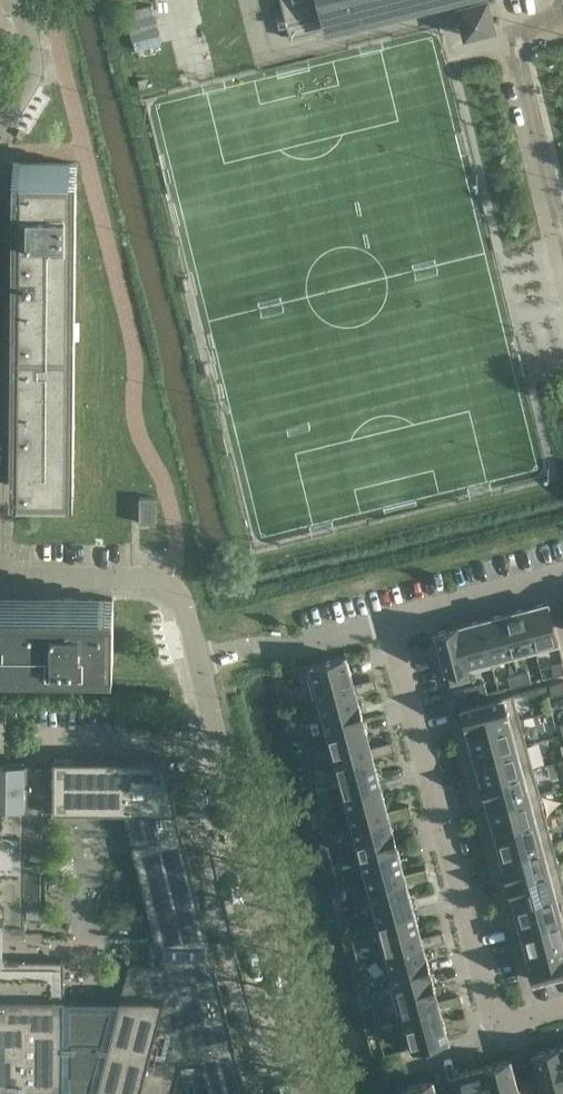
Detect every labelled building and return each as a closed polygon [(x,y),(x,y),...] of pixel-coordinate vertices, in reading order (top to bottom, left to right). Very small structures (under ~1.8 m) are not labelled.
[(290,38),(443,0),(281,0),(290,38)] [(465,36),(495,28),(488,0),(479,0),(466,3),(465,0),(456,0),(465,36)] [(18,224),(16,484),(71,485),(74,163),(19,163),(19,196),(15,196),(13,210),(15,224),(18,224)] [(137,522),(146,522),(153,522),(153,496),(138,496),(137,522)] [(0,604),(0,659),(111,660),(111,605),(78,604),(78,601),(64,599),(50,601),(50,604),(0,604)] [(557,641),(547,602),(524,608),(534,647),(557,641)] [(524,608),(502,614),(512,653),(534,647),(524,608)] [(512,653),(502,614),(480,620),(490,659),(512,653)] [(458,626),(468,664),(490,659),(480,620),(458,626)] [(468,664),(458,626),(435,632),(445,671),(468,664)] [(310,665),(319,697),(354,688),(353,683),(346,656),(310,665)] [(562,673),(562,662),(562,658),(552,661),(556,675),(562,673)] [(527,668),(517,670),(521,684),(531,681),(527,668)] [(521,684),(517,670),(507,673),(511,687),(521,684)] [(364,680),(366,690),(377,687),(374,677),(364,680)] [(483,679),(473,682),(477,696),(487,693),(483,679)] [(366,690),(364,680),(353,683),(354,688),(355,692),(366,690)] [(552,694),(562,691),(562,680),(549,684),(552,694)] [(463,685),(467,699),(477,696),(473,682),(463,685)] [(355,692),(354,688),(319,697),(327,729),(363,720),(355,692)] [(509,722),(502,697),(461,708),(468,733),(509,722)] [(327,729),(336,761),(371,751),(370,747),(363,720),(327,729)] [(475,758),(516,747),(509,722),(468,733),(475,758)] [(300,727),(302,737),(313,734),(311,724),(300,727)] [(313,734),(302,737),(305,747),(316,744),(313,734)] [(383,753),(394,750),(391,741),(381,744),(383,753)] [(383,753),(381,744),(370,747),(371,751),(372,756),(383,753)] [(516,747),(475,758),(481,782),(522,771),(516,747)] [(380,783),(372,756),(371,751),(336,761),(344,793),(380,783)] [(226,1014),(215,965),(211,957),(217,956),(217,948),(217,939),(207,939),(202,916),(202,914),(182,833),(180,833),(175,811),(177,811),(164,759),(54,758),(54,763),(0,763),(0,1093),(173,1093),(181,1065),(202,1064),(209,1093),(245,1093),(226,1014)] [(488,807),(529,796),(522,771),(481,782),(488,807)] [(344,793),(353,825),(388,815),(387,810),(380,783),(344,793)] [(316,790),(319,800),(330,797),(328,787),(316,790)] [(494,831),(536,820),(529,796),(488,807),(494,831)] [(333,807),(330,797),(319,800),(322,810),(333,807)] [(408,805),(398,808),(400,817),(411,814),(408,805)] [(398,808),(387,810),(388,815),(389,820),(400,817),(398,808)] [(353,825),(361,856),(397,847),(389,820),(388,815),(353,825)] [(501,856),(542,845),(536,820),(494,831),(501,856)] [(542,845),(501,856),(507,881),(549,870),(542,845)] [(370,888),(405,879),(404,874),(397,847),(361,856),(370,888)] [(428,878),(425,868),(415,871),(417,881),(428,878)] [(549,870),(507,881),(514,905),(555,894),(549,870)] [(404,874),(405,879),(406,884),(417,881),(415,871),(404,874)] [(370,888),(378,920),(414,911),(406,884),(405,879),(370,888)] [(555,894),(514,905),(520,930),(562,919),(555,894)] [(378,920),(387,952),(422,943),(421,938),(414,911),(378,920)] [(520,930),(527,954),(562,945),(562,923),(562,919),(520,930)] [(442,932),(432,935),(434,944),(445,942),(442,932)] [(422,943),(423,947),(434,944),(432,935),(421,938),(422,943)] [(431,974),(423,947),(422,943),(387,952),(395,984),(431,974)] [(527,954),(534,980),(562,972),(562,945),(527,954)] [(438,1002),(431,974),(395,984),(404,1016),(439,1006),(438,1002)] [(462,1005),(459,996),(449,999),(451,1008),(462,1005)] [(451,1008),(449,999),(438,1002),(439,1006),(440,1011),(451,1008)] [(404,1016),(412,1048),(448,1038),(440,1011),(439,1006),(404,1016)] [(398,1051),(395,1041),(384,1044),(387,1054),(398,1051)] [(560,1046),(532,1054),(536,1069),(526,1072),(531,1093),(559,1093),(562,1093),(562,1057),(560,1046)] [(526,1072),(515,1075),(511,1059),(483,1067),(490,1093),(531,1093),(526,1072)] [(483,1067),(455,1074),(459,1090),(448,1093),(449,1093),(490,1093),(483,1067)] [(433,1080),(405,1088),(406,1093),(437,1093),(433,1080)]
